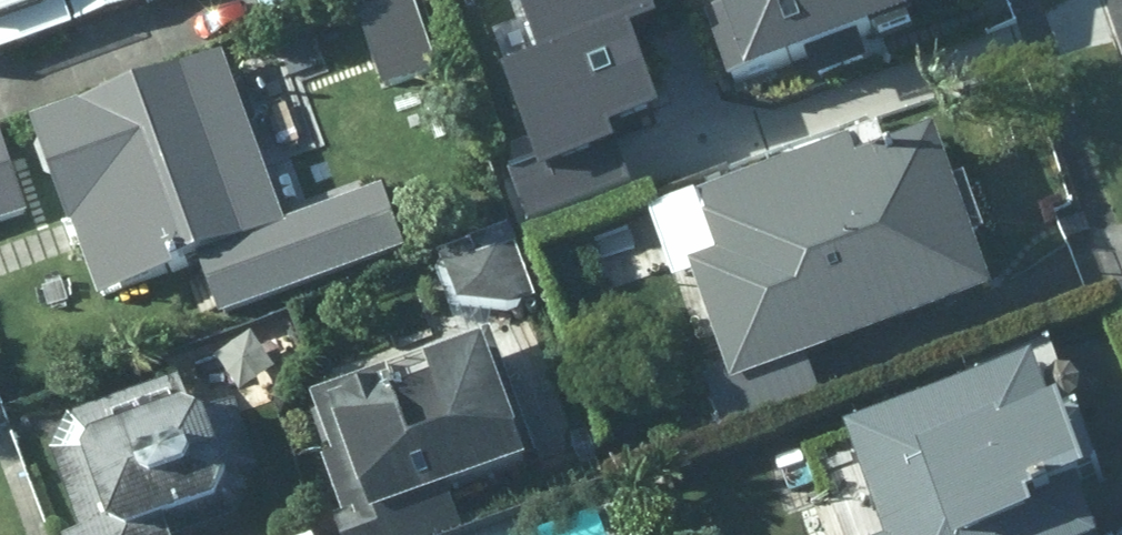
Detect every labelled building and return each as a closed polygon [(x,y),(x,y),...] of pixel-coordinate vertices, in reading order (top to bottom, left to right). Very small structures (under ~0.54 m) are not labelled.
[(141,5),(140,0),(0,0),(0,55),(141,5)] [(358,0),(394,93),(453,71),(426,0),(359,0),(358,0)] [(655,11),(651,0),(520,0),(538,49),(507,61),(541,154),(510,165),(528,216),(631,179),(609,118),(662,99),(633,19),(655,11)] [(859,0),(684,0),(705,57),(859,0)] [(98,299),(289,231),(226,58),(35,127),(73,231),(87,226),(100,263),(87,267),(98,299)] [(30,214),(3,130),(0,130),(0,224),(30,214)] [(995,294),(940,136),(730,208),(759,291),(792,279),(818,355),(995,294)] [(652,275),(633,222),(541,255),(560,306),(652,275)] [(471,240),(443,251),(465,303),(521,310),(539,302),(515,251),(484,265),(471,240)] [(340,534),(454,534),(464,531),(453,498),(512,478),(510,473),(538,463),(508,376),(476,387),(463,349),(311,400),(358,517),(336,525),(340,534)] [(1040,366),(850,433),(887,534),(1102,534),(1091,503),(1106,499),(1079,419),(1060,425),(1040,366)] [(237,405),(205,414),(193,412),(183,381),(79,415),(54,469),(82,534),(201,534),(241,518),(263,473),(237,405)]
